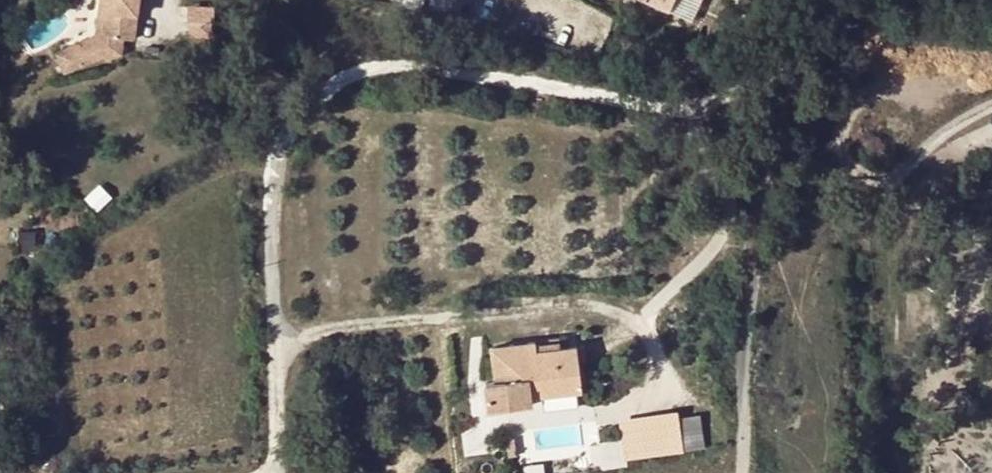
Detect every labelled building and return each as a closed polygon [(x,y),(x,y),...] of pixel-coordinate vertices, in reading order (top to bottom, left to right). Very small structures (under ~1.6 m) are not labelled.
[(94,38),(74,48),(83,69),(104,58),(106,61),(119,58),(122,43),(132,44),(135,17),(131,17),(132,7),(137,6),(138,0),(99,0),(98,15),(103,15),(100,39),(94,38)] [(671,9),(675,0),(652,0),(671,9)] [(189,4),(188,33),(209,33),(209,5),(189,4)] [(55,58),(65,78),(83,69),(74,48),(55,58)] [(541,395),(541,402),(581,399),(575,345),(536,349),(535,341),(488,346),(491,369),(496,368),(498,381),(484,382),(487,408),(532,403),(531,397),(541,395)] [(621,418),(625,458),(683,450),(678,409),(621,418)] [(679,415),(683,450),(705,447),(701,413),(679,415)] [(508,453),(516,452),(515,437),(507,438),(508,453)]
